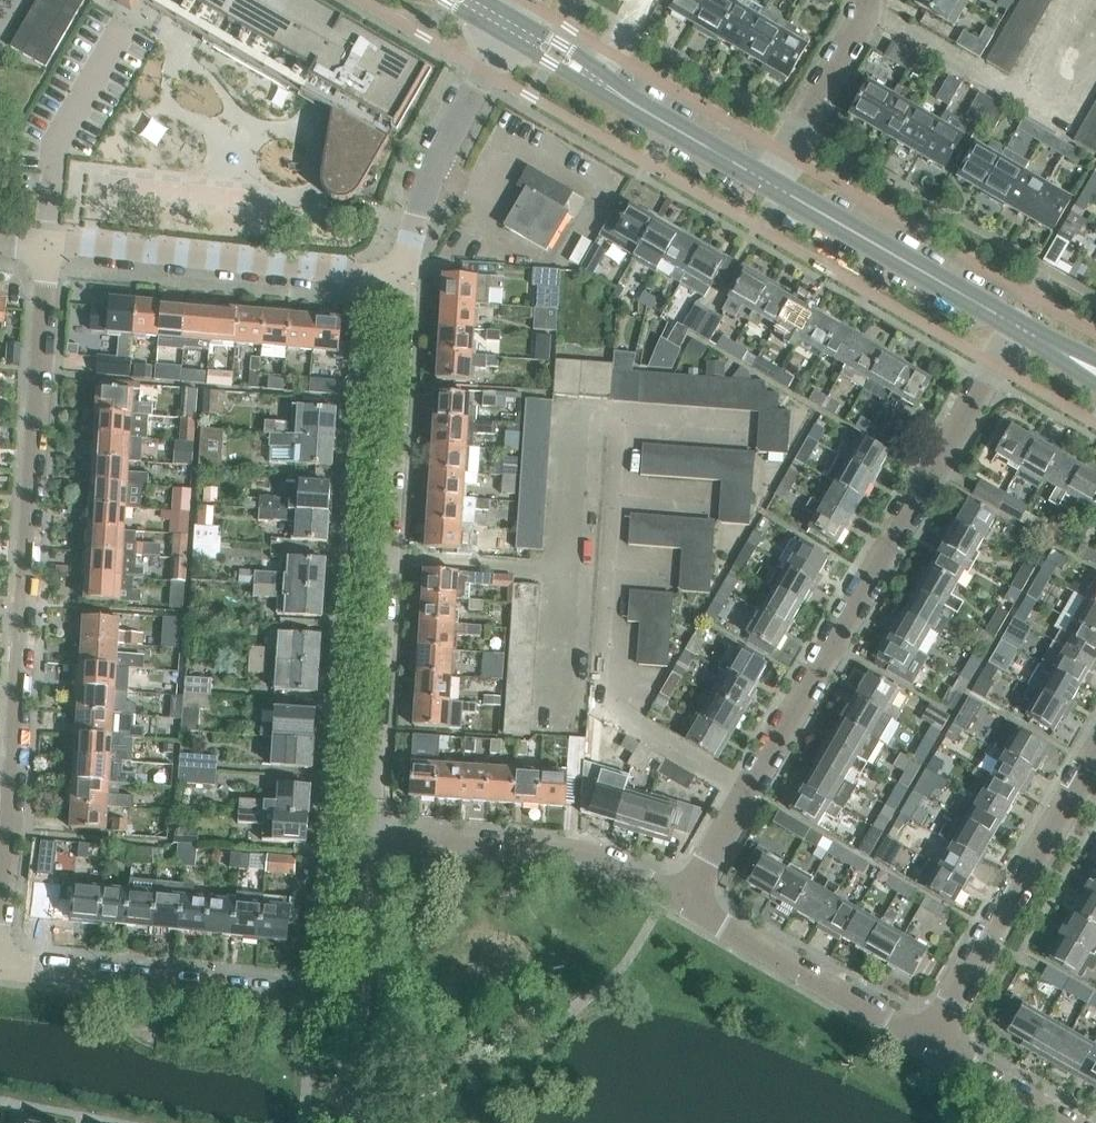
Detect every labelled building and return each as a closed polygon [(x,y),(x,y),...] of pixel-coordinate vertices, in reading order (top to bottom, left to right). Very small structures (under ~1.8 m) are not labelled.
[(10,47),(46,67),(64,35),(84,0),(37,0),(10,47)] [(117,2),(131,10),(136,0),(118,0),(117,2)] [(359,191),(388,140),(376,133),(382,122),(395,129),(428,71),(395,52),(316,7),(304,0),(138,0),(332,111),(321,176),(320,182),(321,187),(325,194),(332,199),(334,200),(339,201),(345,201),(348,200),(353,197),(359,191)] [(672,10),(695,24),(710,0),(678,0),(672,10)] [(695,24),(718,37),(737,5),(729,0),(710,0),(695,24)] [(959,0),(916,0),(914,4),(946,23),(959,0)] [(997,5),(1007,11),(1013,0),(999,0),(997,5)] [(1040,20),(1046,9),(1030,0),(1020,0),(1016,7),(1040,20)] [(1046,9),(1051,0),(1030,0),(1046,9)] [(718,37),(741,51),(760,18),(737,5),(718,37)] [(1010,18),(1033,31),(1040,20),(1016,7),(1010,18)] [(741,51),(764,64),(783,31),(787,23),(765,10),(760,18),(741,51)] [(1033,31),(1010,18),(1004,29),(1027,42),(1033,31)] [(783,31),(764,64),(788,78),(810,39),(796,31),(797,29),(787,23),(783,31)] [(980,58),(995,32),(986,27),(978,40),(963,31),(956,43),(980,58)] [(998,40),(1021,53),(1027,42),(1004,29),(998,40)] [(991,51),(1015,64),(1021,53),(998,40),(991,51)] [(884,56),(907,69),(915,55),(891,42),(884,56)] [(991,51),(985,61),(1008,75),(1015,64),(991,51)] [(929,63),(915,55),(907,69),(921,77),(929,63)] [(962,82),(949,75),(943,85),(956,92),(962,82)] [(872,129),(891,97),(867,83),(848,116),(872,129)] [(907,92),(897,86),(891,97),(872,129),(896,143),(915,110),(901,102),(907,92)] [(965,116),(979,124),(993,100),(979,92),(965,116)] [(979,124),(992,132),(1006,108),(993,100),(979,124)] [(1095,123),(1095,109),(1092,107),(1086,118),(1095,123)] [(915,110),(896,143),(919,156),(938,123),(915,110)] [(1036,125),(1023,118),(1018,128),(1030,135),(1036,125)] [(1095,138),(1095,123),(1086,118),(1080,128),(1095,138)] [(938,123),(919,156),(943,170),(962,137),(938,123)] [(1074,139),(1095,152),(1095,138),(1080,128),(1074,139)] [(1052,148),(1064,155),(1070,145),(1057,137),(1052,148)] [(957,178),(981,192),(1006,149),(991,141),(986,150),(976,145),(957,178)] [(1070,145),(1064,155),(1076,162),(1082,152),(1070,145)] [(1016,168),(1022,158),(1006,149),(981,192),(1004,205),(1023,172),(1016,168)] [(526,189),(505,226),(546,249),(566,214),(573,218),(583,200),(571,193),(572,192),(537,172),(536,172),(529,168),(519,185),(526,189)] [(1046,185),(1023,172),(1004,205),(1027,218),(1046,185)] [(1095,191),(1095,173),(1094,172),(1084,189),(1094,195),(1095,191)] [(1046,185),(1027,218),(1051,232),(1070,199),(1046,185)] [(1094,195),(1084,189),(1075,206),(1084,211),(1094,195)] [(629,240),(623,250),(633,257),(655,219),(631,205),(615,233),(629,240)] [(1093,225),(1071,212),(1057,236),(1070,244),(1077,232),(1086,237),(1093,225)] [(655,219),(633,257),(645,263),(644,264),(656,272),(663,260),(662,260),(679,232),(655,219)] [(680,283),(702,246),(679,232),(662,260),(663,260),(675,267),(670,277),(680,283)] [(605,250),(596,244),(582,268),(591,274),(605,250)] [(702,246),(680,283),(689,289),(695,279),(709,287),(714,277),(720,280),(732,260),(726,257),(725,259),(702,246)] [(1076,262),(1069,275),(1080,281),(1087,268),(1076,262)] [(728,298),(725,308),(747,320),(770,280),(743,264),(728,289),(732,292),(728,298)] [(558,287),(559,270),(533,268),(532,286),(558,287)] [(442,302),(476,305),(488,305),(489,289),(503,290),(504,279),(444,275),(442,302)] [(627,281),(621,278),(614,290),(620,293),(627,281)] [(770,280),(747,320),(757,326),(762,318),(775,325),(790,298),(778,291),(780,286),(770,280)] [(655,299),(642,292),(637,302),(650,309),(655,299)] [(3,331),(5,312),(19,313),(20,300),(6,299),(0,298),(0,331),(3,331)] [(790,298),(775,325),(789,333),(783,342),(793,348),(814,312),(790,298)] [(131,347),(132,334),(135,301),(110,299),(109,309),(93,307),(91,331),(124,334),(122,359),(99,357),(97,374),(129,377),(132,347),(131,347)] [(135,301),(132,334),(158,337),(161,303),(135,301)] [(187,301),(187,306),(184,339),(183,348),(209,351),(209,341),(212,308),(213,305),(204,304),(204,303),(187,301)] [(441,327),(474,330),(476,305),(442,302),(441,327)] [(695,333),(708,310),(696,302),(687,316),(676,309),(670,319),(695,333)] [(183,348),(184,339),(187,306),(161,303),(158,337),(157,349),(183,351),(183,348)] [(238,310),(212,308),(209,341),(235,344),(238,310)] [(556,331),(557,309),(534,308),(533,329),(556,331)] [(816,308),(814,312),(793,348),(796,344),(806,350),(809,345),(821,352),(839,321),(816,308)] [(238,310),(235,344),(261,346),(264,312),(238,310)] [(723,318),(708,310),(695,333),(709,342),(723,318)] [(289,315),(264,312),(261,346),(286,348),(289,315)] [(289,315),(286,348),(312,351),(315,317),(289,315)] [(342,319),(315,317),(312,351),(339,353),(342,319)] [(835,360),(832,364),(842,370),(862,335),(839,321),(821,352),(835,360)] [(439,353),(473,355),(474,330),(441,327),(439,353)] [(499,342),(500,331),(486,330),(486,341),(499,342)] [(850,381),(856,372),(868,379),(883,352),(886,348),(862,335),(842,370),(840,375),(850,381)] [(728,353),(734,343),(721,336),(716,346),(728,353)] [(670,369),(679,349),(665,341),(660,338),(647,368),(670,369)] [(747,351),(734,343),(728,353),(741,361),(747,351)] [(67,344),(66,355),(77,356),(78,345),(67,344)] [(0,362),(0,364),(13,365),(14,346),(1,345),(0,362)] [(631,364),(634,354),(613,351),(613,363),(613,370),(626,371),(631,371),(631,364)] [(886,400),(889,396),(907,365),(883,352),(868,379),(863,387),(886,400)] [(439,353),(437,379),(471,381),(471,380),(474,381),(474,368),(485,369),(485,366),(497,367),(497,357),(473,355),(439,353)] [(259,372),(260,358),(251,357),(249,383),(257,383),(258,372),(259,372)] [(553,368),(567,369),(581,370),(579,396),(610,398),(613,370),(613,363),(554,360),(553,368)] [(310,377),(311,363),(302,362),(300,376),(310,377)] [(723,377),(724,363),(706,362),(705,376),(723,377)] [(773,382),(780,371),(767,363),(760,374),(773,382)] [(134,365),(133,377),(149,379),(150,366),(134,365)] [(900,403),(902,399),(915,406),(931,379),(907,365),(889,396),(900,403)] [(750,381),(746,371),(739,367),(730,379),(732,379),(746,380),(750,381)] [(207,370),(182,368),(181,381),(180,382),(181,382),(195,383),(206,383),(207,370)] [(565,395),(567,369),(553,368),(552,395),(565,395)] [(581,370),(567,369),(565,395),(579,396),(581,370)] [(610,398),(624,399),(626,371),(613,370),(610,398)] [(233,373),(209,371),(207,383),(232,386),(233,373)] [(624,399),(637,401),(639,372),(631,371),(626,371),(624,399)] [(780,371),(773,382),(783,388),(790,377),(780,371)] [(637,401),(650,402),(652,373),(639,372),(637,401)] [(650,402),(663,403),(666,374),(652,373),(650,402)] [(679,375),(666,374),(663,403),(677,404),(679,375)] [(677,404),(690,405),(692,376),(679,375),(677,404)] [(690,405),(703,406),(706,377),(692,376),(690,405)] [(284,379),(269,377),(268,388),(283,390),(284,379)] [(703,406),(717,407),(719,378),(706,377),(703,406)] [(309,378),(308,392),(337,394),(338,381),(309,378)] [(717,407),(730,408),(732,379),(730,379),(719,378),(717,407)] [(730,408),(743,409),(746,380),(732,379),(730,408)] [(750,381),(746,380),(743,409),(762,411),(764,382),(750,381)] [(96,413),(130,415),(152,416),(153,404),(139,403),(141,384),(99,382),(99,388),(98,388),(96,413)] [(764,382),(762,411),(760,426),(789,428),(790,412),(776,411),(777,393),(766,392),(766,389),(764,389),(764,382)] [(821,407),(827,396),(811,387),(805,398),(821,407)] [(436,392),(434,419),(468,421),(474,421),(475,407),(469,407),(470,394),(436,392)] [(482,396),(482,406),(504,407),(505,397),(482,396)] [(840,404),(827,396),(821,407),(834,415),(840,404)] [(525,401),(524,415),(550,416),(551,403),(525,401)] [(263,433),(284,434),(303,436),(334,438),(336,410),(304,408),(293,407),(292,424),(285,423),(285,422),(281,422),(264,421),(263,433)] [(95,436),(129,438),(130,415),(96,413),(95,436)] [(549,430),(550,416),(524,415),(523,428),(549,430)] [(867,433),(873,424),(861,416),(855,426),(867,433)] [(434,419),(432,444),(466,446),(473,447),(473,434),(493,435),(493,433),(494,423),(481,422),(474,422),(474,421),(468,421),(434,419)] [(1002,442),(996,454),(1019,467),(1035,440),(1004,422),(994,438),(1002,442)] [(807,437),(818,443),(825,430),(814,424),(807,437)] [(886,431),(873,424),(867,433),(880,441),(886,431)] [(760,426),(759,439),(788,442),(789,428),(760,426)] [(201,428),(199,466),(218,467),(221,430),(201,428)] [(548,443),(549,430),(523,428),(522,441),(548,443)] [(179,441),(193,442),(194,430),(180,430),(179,441)] [(517,450),(518,431),(505,431),(503,449),(517,450)] [(263,433),(263,434),(269,434),(269,446),(268,461),(287,463),(301,464),(332,466),(334,438),(303,436),(284,434),(263,433)] [(141,438),(135,438),(129,438),(95,436),(94,459),(127,461),(140,462),(141,438)] [(800,450),(811,456),(818,443),(807,437),(800,450)] [(842,443),(836,454),(844,458),(875,476),(888,453),(861,438),(854,450),(842,443)] [(758,453),(787,455),(788,442),(759,439),(758,453)] [(1020,468),(1015,476),(1038,490),(1043,481),(1042,481),(1058,453),(1035,440),(1019,467),(1020,468)] [(522,441),(521,455),(547,456),(548,443),(522,441)] [(432,444),(430,470),(464,472),(477,473),(479,447),(473,447),(466,446),(432,444)] [(654,475),(656,446),(642,445),(640,474),(654,475)] [(668,476),(671,447),(656,446),(654,475),(668,476)] [(671,447),(668,476),(682,477),(685,448),(671,447)] [(699,449),(685,448),(682,477),(696,478),(699,449)] [(713,450),(699,449),(696,478),(711,479),(713,450)] [(711,479),(723,480),(725,480),(727,452),(713,450),(711,479)] [(174,464),(192,465),(192,454),(174,452),(174,464)] [(741,453),(727,452),(725,480),(739,482),(741,453)] [(741,453),(739,482),(753,483),(755,454),(741,453)] [(1056,489),(1048,502),(1057,508),(1060,503),(1081,467),(1058,453),(1042,481),(1043,481),(1056,489)] [(546,470),(547,456),(521,455),(521,468),(546,470)] [(838,469),(842,471),(835,483),(862,498),(875,476),(844,458),(838,469)] [(126,485),(141,486),(148,486),(148,474),(126,473),(127,461),(94,459),(92,482),(126,484),(126,485)] [(502,459),(501,474),(513,475),(514,459),(502,459)] [(781,482),(792,488),(799,476),(805,465),(795,459),(788,470),(781,482)] [(974,478),(978,471),(966,464),(962,472),(974,478)] [(1071,510),(1077,501),(1088,507),(1095,494),(1095,473),(1090,469),(1089,472),(1081,467),(1060,503),(1071,510)] [(546,483),(546,470),(521,468),(520,481),(546,483)] [(430,470),(429,495),(463,498),(464,485),(477,486),(477,473),(464,472),(430,470)] [(512,494),(513,475),(501,474),(500,494),(512,494)] [(997,508),(1005,493),(981,479),(972,495),(997,508)] [(753,483),(739,482),(725,480),(723,480),(722,494),(752,497),(753,483)] [(545,496),(546,483),(520,481),(519,495),(545,496)] [(124,508),(139,508),(141,486),(126,485),(126,484),(92,482),(91,506),(124,508)] [(300,482),(299,483),(286,482),(285,499),(276,498),(260,497),(259,499),(242,498),(241,506),(328,513),(330,484),(300,482)] [(792,488),(781,482),(774,495),(785,501),(792,488)] [(862,498),(835,483),(822,505),(849,520),(862,498)] [(217,503),(218,489),(204,488),(203,502),(217,503)] [(1005,493),(997,508),(1009,516),(1018,500),(1005,493)] [(722,494),(721,509),(751,511),(752,497),(722,494)] [(429,495),(427,521),(461,523),(474,524),(475,510),(489,511),(489,500),(463,498),(429,495)] [(544,510),(545,496),(519,495),(518,508),(544,510)] [(188,512),(189,498),(178,498),(177,511),(188,512)] [(815,517),(809,528),(835,543),(849,520),(822,505),(822,506),(810,499),(804,510),(815,517)] [(956,524),(983,540),(996,517),(969,501),(956,524)] [(78,505),(68,505),(68,514),(78,514),(78,505)] [(91,506),(89,529),(123,531),(124,508),(91,506)] [(241,506),(241,507),(259,508),(259,509),(247,509),(247,518),(258,519),(258,521),(273,522),(273,521),(292,522),(291,538),(326,541),(328,513),(241,506)] [(543,523),(544,510),(518,508),(517,521),(543,523)] [(719,523),(749,525),(751,511),(721,509),(719,523)] [(187,534),(188,512),(177,511),(172,511),(171,533),(187,534)] [(1019,522),(1042,535),(1047,525),(1025,512),(1019,522)] [(643,545),(645,516),(631,515),(629,544),(643,545)] [(659,518),(645,516),(643,545),(657,546),(659,518)] [(657,546),(671,547),(673,519),(659,518),(657,546)] [(687,520),(673,519),(671,547),(685,549),(687,520)] [(701,521),(687,520),(685,549),(698,550),(701,521)] [(427,521),(425,547),(459,550),(461,523),(427,521)] [(542,536),(543,523),(517,521),(516,534),(542,536)] [(715,522),(701,521),(698,550),(712,551),(715,522)] [(970,562),(983,540),(956,524),(952,522),(943,536),(947,539),(943,546),(970,562)] [(474,525),(473,536),(487,536),(487,526),(474,525)] [(1062,533),(1047,525),(1042,535),(1056,543),(1062,533)] [(194,526),(193,541),(221,543),(222,528),(194,526)] [(129,555),(144,556),(144,544),(129,543),(130,531),(123,531),(89,529),(88,552),(129,555)] [(746,543),(756,549),(764,537),(754,531),(746,543)] [(174,534),(173,558),(185,559),(187,535),(174,534)] [(541,551),(542,536),(516,534),(515,549),(541,551)] [(787,567),(813,582),(827,559),(805,546),(807,542),(795,534),(779,562),(787,567)] [(219,560),(221,543),(193,541),(192,558),(219,560)] [(1040,560),(1048,547),(1038,541),(1030,554),(1040,560)] [(756,549),(746,543),(739,556),(749,562),(756,549)] [(1088,561),(1094,551),(1082,544),(1076,554),(1088,561)] [(957,585),(970,562),(943,546),(929,569),(957,585)] [(711,565),(712,551),(698,550),(685,549),(684,563),(711,565)] [(1094,551),(1088,561),(1095,566),(1095,553),(1094,551)] [(128,567),(129,555),(88,552),(83,552),(82,575),(86,575),(120,577),(127,578),(142,579),(143,568),(128,567)] [(173,558),(171,581),(184,582),(185,559),(173,558)] [(279,574),(254,572),(254,583),(323,588),(325,560),(295,558),(280,558),(279,574)] [(1039,573),(1050,579),(1057,566),(1047,560),(1039,573)] [(684,563),(683,577),(710,579),(711,565),(684,563)] [(952,612),(955,614),(961,603),(950,597),(957,585),(929,569),(926,566),(917,581),(921,583),(916,591),(944,607),(952,612)] [(774,589),(800,604),(813,582),(787,567),(774,589)] [(422,597),(456,599),(469,600),(470,584),(492,586),(493,575),(424,570),(422,597)] [(239,571),(238,582),(254,583),(254,572),(239,571)] [(1050,579),(1039,573),(1026,595),(1048,608),(1051,602),(1040,596),(1050,579)] [(1022,592),(1029,580),(1019,574),(1011,586),(1022,592)] [(126,590),(127,578),(120,577),(86,575),(85,599),(141,603),(142,591),(126,590)] [(720,588),(731,594),(738,582),(727,575),(720,588)] [(681,591),(709,593),(710,579),(683,577),(681,591)] [(1095,606),(1095,577),(1084,599),(1091,603),(1095,606)] [(323,588),(254,583),(253,596),(278,598),(277,614),(291,615),(291,614),(321,617),(323,588)] [(513,600),(538,601),(539,586),(514,585),(513,600)] [(171,601),(181,602),(182,587),(172,586),(171,601)] [(1022,592),(1011,586),(1003,600),(1014,606),(1022,592)] [(731,594),(720,588),(713,601),(723,607),(731,594)] [(800,604),(774,589),(761,611),(787,626),(800,604)] [(952,612),(944,607),(916,591),(903,613),(930,629),(939,634),(952,612)] [(645,593),(631,592),(628,621),(642,622),(645,593)] [(659,595),(645,593),(642,622),(656,623),(659,595)] [(659,595),(656,623),(671,624),(674,596),(659,595)] [(1048,608),(1026,595),(1013,617),(1024,624),(1037,602),(1048,608)] [(454,625),(458,625),(459,612),(455,612),(456,599),(422,597),(420,622),(454,625)] [(1091,603),(1084,599),(1071,621),(1095,636),(1095,606),(1091,603)] [(482,611),(483,601),(469,600),(468,611),(482,611)] [(512,613),(537,615),(538,601),(513,600),(512,613)] [(723,607),(713,601),(707,611),(717,617),(723,607)] [(748,634),(774,650),(787,626),(761,611),(748,634)] [(900,611),(887,634),(917,652),(930,629),(903,613),(900,611)] [(511,626),(536,628),(537,615),(512,613),(511,626)] [(84,617),(83,641),(116,644),(123,645),(139,645),(140,633),(124,633),(117,632),(118,620),(84,617)] [(164,617),(162,647),(179,648),(182,618),(164,617)] [(1016,637),(1024,624),(1013,617),(1006,630),(1016,637)] [(996,637),(1003,625),(993,619),(985,631),(996,637)] [(1060,630),(1054,641),(1092,664),(1095,658),(1095,636),(1071,621),(1064,633),(1060,630)] [(453,635),(480,637),(481,626),(458,625),(454,625),(420,622),(419,648),(452,650),(453,635)] [(641,636),(670,638),(671,624),(656,623),(642,622),(641,636)] [(511,626),(510,640),(536,641),(536,628),(511,626)] [(996,637),(985,631),(978,644),(988,650),(996,637)] [(285,635),(284,651),(288,651),(287,662),(318,664),(320,635),(289,633),(289,635),(285,635)] [(904,674),(917,652),(887,634),(874,656),(904,674)] [(641,636),(640,650),(669,652),(670,638),(641,636)] [(685,649),(695,655),(702,643),(692,637),(685,649)] [(509,653),(535,655),(536,641),(510,640),(509,653)] [(995,650),(994,651),(1012,661),(1018,650),(1000,640),(995,650)] [(83,641),(81,665),(115,667),(115,668),(122,668),(144,669),(145,657),(122,656),(116,655),(116,644),(83,641)] [(720,669),(753,688),(766,665),(739,650),(742,645),(734,641),(731,646),(722,661),(724,662),(720,669)] [(1041,663),(1052,670),(1080,686),(1092,664),(1054,641),(1048,651),(1041,663)] [(249,647),(249,659),(265,660),(266,648),(249,647)] [(417,674),(451,676),(452,650),(419,648),(417,674)] [(695,655),(685,649),(672,672),(682,678),(695,655)] [(640,650),(638,664),(668,666),(669,652),(640,650)] [(504,654),(493,653),(491,679),(502,679),(504,654)] [(508,666),(534,668),(535,655),(509,653),(508,666)] [(264,673),(265,660),(249,659),(248,672),(264,673)] [(275,661),(273,689),(316,692),(318,664),(287,662),(275,661)] [(998,668),(988,662),(980,675),(990,682),(998,668)] [(78,664),(76,688),(113,690),(127,692),(135,692),(136,680),(114,679),(115,668),(81,665),(78,664)] [(970,682),(977,670),(967,664),(959,676),(970,682)] [(507,680),(533,681),(534,668),(508,666),(507,680)] [(753,688),(720,669),(707,691),(709,693),(744,713),(757,691),(753,689),(753,688)] [(1052,671),(1050,670),(1043,682),(1045,683),(1039,692),(1067,708),(1080,686),(1052,670),(1052,671)] [(415,699),(450,702),(450,701),(453,701),(454,689),(450,688),(451,676),(417,674),(415,699)] [(869,674),(855,698),(882,713),(896,721),(901,712),(891,706),(899,692),(898,691),(869,674)] [(970,682),(959,676),(952,689),(962,695),(970,682)] [(210,695),(212,679),(185,677),(184,693),(210,695)] [(507,693),(532,695),(533,681),(507,680),(507,693)] [(658,694),(669,700),(676,688),(666,682),(658,694)] [(76,688),(75,699),(79,699),(78,711),(112,713),(112,714),(134,715),(135,703),(126,702),(127,692),(113,690),(76,688)] [(1026,715),(1053,731),(1067,708),(1039,692),(1036,691),(1030,701),(1033,703),(1026,715)] [(209,711),(210,695),(184,693),(184,695),(182,718),(181,731),(199,732),(200,710),(209,711)] [(506,706),(531,708),(532,695),(507,693),(506,706)] [(700,717),(727,733),(731,735),(744,713),(709,693),(696,715),(700,717)] [(661,713),(669,700),(658,694),(651,707),(661,713)] [(172,695),(170,717),(182,718),(184,695),(172,695)] [(501,697),(483,695),(483,705),(500,706),(501,697)] [(967,696),(951,724),(962,731),(965,732),(981,704),(967,696)] [(855,698),(843,720),(869,735),(882,713),(855,698)] [(450,702),(415,699),(413,726),(461,729),(462,713),(475,714),(476,704),(450,702)] [(934,743),(950,716),(930,705),(921,719),(931,725),(924,737),(934,743)] [(531,708),(506,706),(505,720),(530,721),(531,708)] [(275,709),(273,736),(313,738),(315,710),(284,708),(284,710),(275,709)] [(73,724),(72,734),(77,734),(110,736),(110,737),(124,738),(144,739),(145,727),(134,726),(134,715),(112,714),(112,713),(78,711),(77,725),(73,724)] [(619,731),(586,711),(585,729),(611,744),(619,731)] [(687,740),(718,758),(727,742),(723,740),(727,733),(700,717),(696,715),(690,726),(694,728),(687,740)] [(529,735),(530,721),(505,720),(504,733),(529,735)] [(830,732),(825,740),(867,764),(880,742),(868,736),(869,735),(843,720),(834,734),(830,732)] [(962,731),(951,724),(944,737),(955,743),(962,731)] [(1007,726),(994,749),(1000,753),(1034,773),(1047,751),(1042,748),(1043,747),(1017,732),(1007,726)] [(77,734),(75,758),(109,760),(109,761),(122,762),(140,763),(141,750),(123,749),(124,738),(110,737),(110,736),(77,734)] [(440,736),(413,735),(412,748),(439,750),(440,736)] [(273,736),(271,765),(280,766),(280,765),(311,767),(313,738),(273,736)] [(450,737),(440,736),(439,750),(449,751),(450,737)] [(620,747),(631,754),(632,752),(634,753),(639,744),(626,736),(620,747)] [(934,743),(924,737),(916,750),(926,756),(934,743)] [(475,753),(475,739),(465,738),(464,752),(475,753)] [(539,805),(565,807),(567,778),(582,779),(584,739),(570,738),(567,773),(541,771),(539,805)] [(598,740),(584,739),(582,779),(595,780),(598,740)] [(500,754),(501,741),(491,740),(490,754),(500,754)] [(861,776),(867,764),(825,740),(812,762),(817,765),(843,780),(849,769),(861,776)] [(163,752),(172,753),(173,742),(164,741),(163,752)] [(526,756),(527,742),(517,742),(516,755),(526,756)] [(998,764),(990,777),(1017,792),(1021,795),(1034,773),(1000,753),(994,762),(998,764)] [(216,770),(217,757),(179,754),(178,768),(216,770)] [(901,754),(894,766),(904,772),(898,782),(909,788),(922,766),(901,754)] [(936,775),(944,762),(933,756),(926,769),(936,775)] [(75,758),(73,781),(107,783),(107,784),(134,785),(135,773),(122,772),(122,762),(109,761),(109,760),(75,758)] [(694,777),(671,763),(664,758),(656,772),(686,790),(694,777)] [(409,796),(436,798),(438,764),(411,763),(409,796)] [(436,798),(461,800),(464,766),(438,764),(436,798)] [(817,765),(804,787),(830,802),(842,809),(855,787),(843,780),(817,765)] [(461,800),(487,802),(490,768),(464,766),(461,800)] [(215,786),(216,770),(178,768),(177,783),(215,786)] [(487,802),(513,803),(515,770),(490,768),(487,802)] [(936,775),(926,769),(918,782),(929,788),(936,775)] [(513,803),(539,805),(541,771),(515,770),(513,803)] [(597,783),(588,814),(615,822),(624,791),(625,787),(626,782),(628,777),(616,773),(613,784),(599,779),(598,784),(597,783)] [(974,797),(978,799),(1004,814),(1017,792),(990,777),(983,789),(980,787),(974,797)] [(69,780),(68,804),(72,805),(106,807),(133,809),(134,797),(106,795),(107,784),(107,783),(73,781),(69,780)] [(898,782),(886,804),(896,810),(909,788),(898,782)] [(239,799),(238,810),(308,815),(310,786),(279,784),(279,786),(275,786),(274,802),(266,802),(266,801),(239,799)] [(613,826),(639,834),(651,795),(625,787),(624,791),(615,822),(613,826)] [(795,793),(788,806),(791,809),(791,810),(817,825),(824,813),(836,820),(842,809),(830,802),(804,787),(799,795),(795,793)] [(651,794),(651,795),(639,834),(669,843),(673,830),(688,834),(702,810),(677,802),(651,794)] [(970,795),(958,817),(965,821),(991,837),(1004,814),(978,799),(974,797),(970,795)] [(911,820),(918,807),(907,801),(900,813),(911,820)] [(886,804),(878,818),(888,824),(896,810),(886,804)] [(104,830),(106,807),(72,805),(70,828),(104,830)] [(308,815),(238,810),(238,823),(262,825),(261,840),(306,843),(308,815)] [(781,827),(786,817),(778,812),(772,822),(781,827)] [(900,813),(893,826),(903,833),(911,820),(900,813)] [(944,825),(938,836),(940,837),(948,841),(952,843),(978,859),(991,837),(965,821),(958,817),(951,829),(944,825)] [(132,836),(133,826),(127,826),(128,820),(112,819),(111,831),(125,832),(126,836),(132,836)] [(883,832),(872,826),(864,840),(875,846),(883,832)] [(822,837),(809,830),(804,840),(817,847),(822,837)] [(198,845),(198,832),(173,831),(173,844),(198,845)] [(887,836),(880,849),(890,855),(898,842),(887,836)] [(948,842),(938,836),(933,845),(942,851),(948,842)] [(54,868),(57,840),(45,838),(42,867),(54,868)] [(946,854),(939,866),(965,881),(978,859),(952,843),(948,841),(942,852),(946,854)] [(88,859),(89,844),(79,843),(77,858),(88,859)] [(747,884),(771,897),(789,865),(752,844),(736,872),(750,880),(747,884)] [(131,862),(133,847),(123,846),(122,861),(131,862)] [(143,848),(133,847),(131,862),(141,863),(143,848)] [(850,866),(856,856),(843,849),(838,859),(850,866)] [(185,866),(187,851),(177,850),(175,865),(185,866)] [(197,852),(187,851),(185,866),(195,867),(197,852)] [(229,868),(239,870),(240,854),(231,853),(229,868)] [(250,855),(240,854),(239,870),(248,871),(250,855)] [(265,871),(293,874),(295,858),(266,855),(265,871)] [(869,864),(856,856),(850,866),(863,874),(869,864)] [(930,860),(917,883),(926,889),(952,904),(965,881),(939,866),(930,860)] [(789,865),(771,897),(769,901),(792,914),(794,911),(810,884),(813,879),(789,865)] [(1095,898),(1095,871),(1084,891),(1095,898)] [(887,888),(900,895),(906,885),(893,878),(887,888)] [(75,885),(75,882),(61,881),(59,905),(73,906),(71,920),(82,921),(82,918),(98,920),(102,888),(75,885)] [(183,883),(182,891),(183,891),(179,930),(189,931),(189,929),(206,931),(209,899),(193,897),(195,884),(183,883)] [(810,884),(794,911),(817,924),(833,897),(835,893),(825,887),(823,891),(810,884)] [(918,892),(906,885),(900,895),(913,902),(918,892)] [(125,925),(128,891),(129,886),(119,886),(119,890),(102,888),(98,920),(115,922),(115,924),(125,925)] [(139,887),(129,886),(128,891),(125,925),(135,926),(135,923),(152,925),(156,894),(138,892),(139,887)] [(156,887),(156,894),(152,925),(169,927),(169,929),(179,930),(183,891),(182,891),(174,890),(174,889),(156,887)] [(1084,891),(1071,914),(1074,915),(1095,928),(1095,898),(1084,891)] [(243,935),(259,936),(263,896),(237,893),(236,898),(232,936),(242,937),(243,935)] [(313,909),(314,895),(306,895),(306,909),(313,909)] [(276,938),(275,941),(286,942),(288,924),(297,925),(299,900),(263,896),(259,936),(276,938)] [(226,901),(209,899),(206,931),(223,933),(222,935),(232,936),(236,898),(227,897),(226,901)] [(833,897),(817,924),(825,929),(823,932),(838,941),(840,937),(856,910),(833,897)] [(933,913),(939,904),(926,897),(920,906),(933,913)] [(856,910),(840,937),(863,950),(881,919),(871,914),(869,918),(856,910)] [(881,919),(863,950),(886,964),(902,937),(889,929),(897,916),(888,910),(882,920),(881,919)] [(1095,941),(1095,928),(1074,915),(1061,937),(1089,953),(1095,941)] [(1089,953),(1061,937),(1058,936),(1046,957),(1076,975),(1089,953)] [(886,964),(910,977),(926,950),(902,937),(886,964)] [(1069,979),(1046,966),(1033,990),(1042,994),(1048,984),(1061,992),(1069,979)] [(1069,979),(1061,992),(1062,993),(1064,990),(1076,997),(1082,987),(1069,979)] [(1006,1032),(1030,1046),(1046,1018),(1022,1005),(1006,1032)] [(996,1021),(1009,1028),(1015,1017),(1002,1010),(996,1021)] [(1051,1063),(1054,1059),(1069,1032),(1057,1025),(1059,1022),(1049,1016),(1047,1019),(1046,1018),(1030,1046),(1038,1050),(1036,1054),(1051,1063)] [(1054,1059),(1077,1072),(1093,1045),(1095,1042),(1085,1036),(1083,1039),(1069,1032),(1054,1059)] [(1093,1045),(1077,1072),(1085,1077),(1083,1081),(1095,1088),(1095,1047),(1093,1045)]
